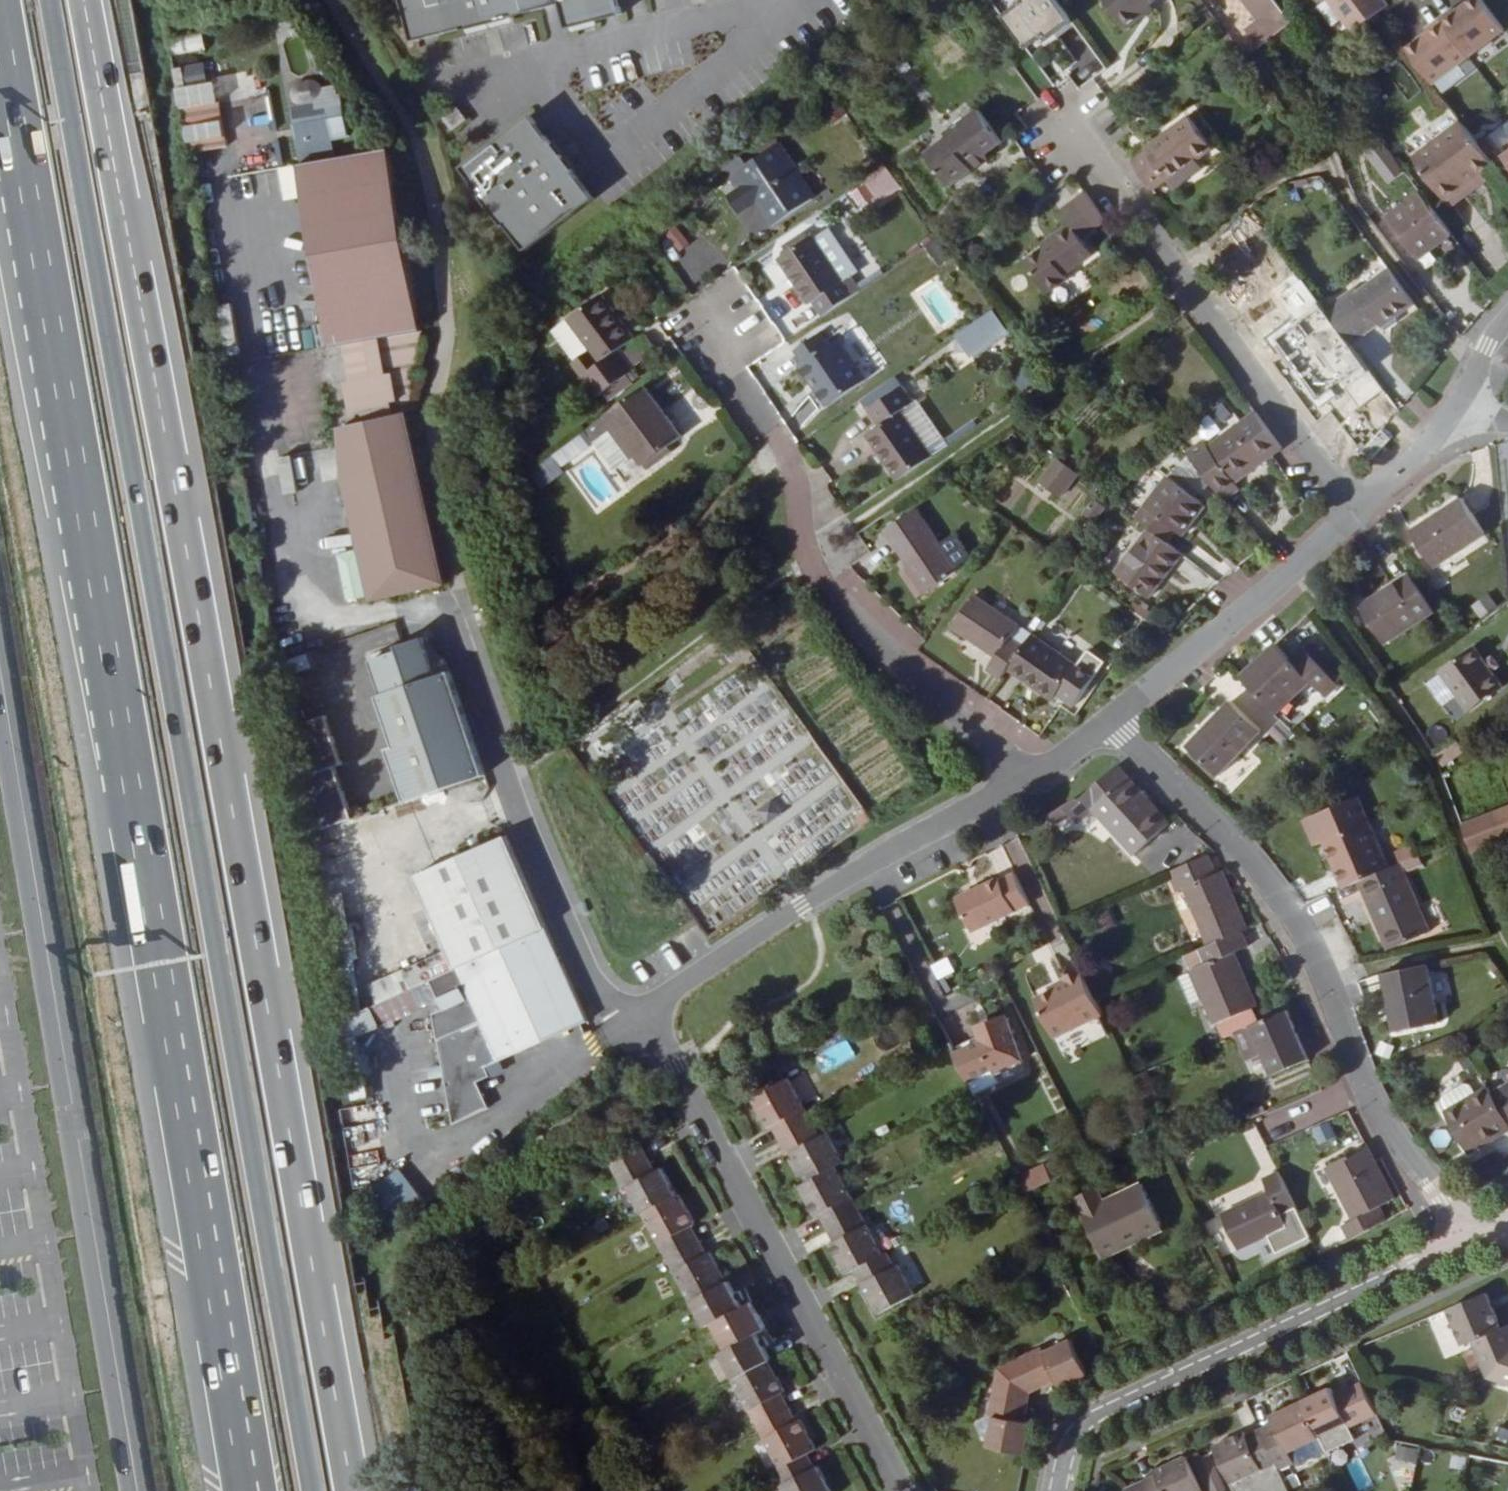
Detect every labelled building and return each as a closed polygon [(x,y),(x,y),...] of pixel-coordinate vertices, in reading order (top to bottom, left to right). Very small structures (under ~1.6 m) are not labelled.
[(413,41),(464,28),(464,30),(511,18),(511,17),(561,4),(560,0),(402,0),(413,41)] [(561,4),(567,28),(620,15),(616,0),(560,0),(561,4)] [(1029,56),(1041,47),(1053,38),(1056,42),(1073,29),(1052,0),(1026,0),(1021,4),(1025,10),(1006,25),(1029,56)] [(1154,9),(1166,0),(1106,0),(1131,33),(1145,23),(1141,18),(1154,9)] [(1273,0),(1245,0),(1242,2),(1256,21),(1244,30),(1259,52),(1292,26),(1273,0)] [(1391,4),(1388,0),(1327,0),(1352,34),(1391,4)] [(1505,31),(1482,0),(1470,0),(1407,46),(1435,83),(1505,31)] [(1158,13),(1154,9),(1141,18),(1145,23),(1158,13)] [(199,35),(175,40),(178,56),(202,51),(199,35)] [(1053,38),(1041,47),(1044,51),(1056,42),(1053,38)] [(185,67),(189,90),(212,85),(208,62),(185,67)] [(1408,94),(1418,86),(1398,63),(1388,71),(1408,94)] [(219,138),(212,93),(174,99),(182,145),(219,138)] [(845,117),(835,104),(827,110),(837,123),(845,117)] [(336,156),(327,105),(298,110),(306,160),(336,156)] [(456,107),(442,117),(453,131),(466,120),(456,107)] [(973,171),(990,159),(1006,146),(983,114),(950,138),(953,142),(931,159),(955,192),(977,175),(973,171)] [(531,116),(463,169),(483,195),(482,196),(505,225),(507,224),(527,250),(595,197),(574,172),(576,170),(552,140),(551,142),(531,116)] [(1492,162),(1461,120),(1414,156),(1446,199),(1461,187),(1460,185),(1480,170),(1492,162)] [(1148,157),(1134,168),(1155,196),(1169,185),(1175,194),(1191,182),(1186,175),(1198,166),(1215,153),(1191,122),(1146,155),(1148,157)] [(728,182),(736,193),(727,200),(740,218),(756,206),(773,229),(812,200),(784,164),(789,160),(778,145),(733,178),(729,172),(718,180),(723,186),(728,182)] [(1408,176),(1384,145),(1369,156),(1392,188),(1408,176)] [(444,581),(408,405),(420,326),(390,151),(299,167),(331,343),(346,340),(352,374),(344,375),(352,422),(342,425),(345,474),(372,599),(444,581)] [(993,163),(990,159),(973,171),(977,175),(993,163)] [(1204,173),(1198,166),(1186,175),(1191,182),(1204,173)] [(1461,187),(1446,199),(1450,206),(1486,178),(1480,170),(1460,185),(1461,187)] [(896,178),(891,172),(871,186),(876,193),(896,178)] [(1423,196),(1391,221),(1401,235),(1405,232),(1425,260),(1454,237),(1423,196)] [(1109,227),(1087,198),(1064,215),(1073,228),(1059,239),(1063,243),(1048,254),(1030,267),(1053,297),(1071,283),(1068,279),(1095,260),(1084,245),(1109,227)] [(684,221),(673,229),(684,246),(696,238),(684,221)] [(684,246),(673,229),(661,236),(673,254),(684,246)] [(786,248),(791,254),(812,239),(808,233),(786,248)] [(941,237),(928,245),(940,264),(953,256),(941,237)] [(812,239),(779,263),(812,309),(845,284),(812,239)] [(1063,243),(1059,239),(1044,250),(1048,254),(1063,243)] [(848,246),(862,270),(873,264),(860,240),(848,246)] [(1338,330),(1351,348),(1381,327),(1393,317),(1397,321),(1415,307),(1390,273),(1359,296),(1356,292),(1326,314),(1328,317),(1338,330)] [(622,355),(628,350),(639,343),(606,297),(571,322),(604,367),(587,380),(603,400),(638,375),(622,355)] [(973,357),(1012,332),(996,308),(957,333),(973,357)] [(1330,337),(1338,330),(1328,317),(1319,323),(1330,337)] [(1384,331),(1397,321),(1393,317),(1381,327),(1384,331)] [(835,348),(825,335),(801,352),(810,364),(805,368),(833,409),(873,382),(846,341),(835,348)] [(652,340),(631,354),(640,368),(661,354),(652,340)] [(803,364),(787,340),(748,366),(764,390),(803,364)] [(1346,344),(1330,356),(1355,389),(1371,378),(1346,344)] [(643,372),(628,350),(622,355),(638,375),(643,372)] [(1341,398),(1346,404),(1359,394),(1330,356),(1327,352),(1286,383),(1313,419),(1341,398)] [(1037,363),(1017,375),(1026,390),(1046,378),(1037,363)] [(869,436),(900,481),(936,457),(904,413),(921,401),(909,384),(869,410),(882,428),(869,436)] [(686,441),(649,391),(610,419),(614,425),(647,470),(661,458),(665,464),(677,456),(674,451),(686,441)] [(1330,413),(1331,415),(1346,404),(1341,398),(1313,419),(1316,423),(1330,413)] [(1223,401),(1216,410),(1233,425),(1241,415),(1223,401)] [(1233,487),(1270,458),(1281,450),(1255,415),(1208,449),(1203,443),(1187,455),(1226,503),(1238,494),(1233,487)] [(610,419),(590,434),(594,440),(614,425),(610,419)] [(948,437),(955,447),(981,429),(974,419),(948,437)] [(531,471),(544,488),(566,471),(553,455),(531,471)] [(1080,474),(1056,456),(1037,482),(1061,498),(1080,474)] [(661,458),(647,470),(651,475),(665,464),(661,458)] [(1121,506),(1150,528),(1174,547),(1205,506),(1152,466),(1121,506)] [(1462,501),(1413,535),(1437,571),(1487,536),(1462,501)] [(963,574),(921,512),(888,535),(917,577),(914,579),(927,598),(963,574)] [(1149,598),(1183,553),(1150,528),(1116,572),(1149,598)] [(340,554),(351,601),(371,596),(359,549),(340,554)] [(1438,614),(1414,580),(1373,608),(1397,643),(1438,614)] [(1485,618),(1502,606),(1493,594),(1476,605),(1485,618)] [(990,669),(1004,678),(1011,667),(1024,648),(1011,638),(1019,627),(978,597),(955,629),(997,659),(990,669)] [(1151,612),(1146,619),(1164,632),(1171,626),(1151,612)] [(494,620),(500,637),(510,634),(505,617),(494,620)] [(1024,648),(1011,667),(1056,698),(1080,665),(1035,632),(1024,648)] [(400,801),(482,775),(448,670),(447,671),(444,662),(423,636),(398,645),(400,650),(369,660),(380,694),(375,696),(392,746),(384,748),(400,801)] [(1278,650),(1244,681),(1278,718),(1292,705),(1312,686),(1328,705),(1340,692),(1339,691),(1309,656),(1307,654),(1293,667),(1278,650)] [(1313,652),(1309,656),(1339,691),(1344,687),(1313,652)] [(1499,699),(1467,652),(1436,674),(1468,720),(1499,699)] [(1066,698),(1081,709),(1092,695),(1076,684),(1066,698)] [(1241,698),(1234,705),(1261,730),(1268,722),(1241,698)] [(1261,730),(1234,705),(1232,703),(1190,751),(1223,781),(1264,732),(1261,730)] [(1292,705),(1278,718),(1283,723),(1296,711),(1292,705)] [(317,827),(349,817),(332,765),(340,763),(324,713),(293,722),(309,773),(300,775),(317,827)] [(1175,827),(1121,771),(1082,804),(1079,800),(1054,821),(1060,827),(1072,817),(1080,827),(1094,813),(1141,860),(1175,827)] [(1469,830),(1477,850),(1481,858),(1507,846),(1507,844),(1496,818),(1469,830)] [(1330,845),(1350,891),(1365,885),(1394,872),(1374,826),(1330,845)] [(410,875),(452,966),(542,923),(499,833),(410,875)] [(1213,949),(1245,936),(1250,933),(1226,877),(1219,880),(1211,859),(1173,875),(1182,896),(1190,893),(1213,949)] [(1436,936),(1407,867),(1394,872),(1365,885),(1395,954),(1436,936)] [(978,933),(1035,905),(1021,876),(1007,882),(1005,879),(962,900),(978,933)] [(1068,920),(1078,915),(1072,900),(1061,904),(1068,920)] [(1114,916),(1101,921),(1107,935),(1120,929),(1114,916)] [(430,1013),(454,1116),(485,1092),(478,1077),(489,1072),(484,1063),(585,1013),(542,923),(452,966),(427,978),(441,1008),(430,1013)] [(1213,949),(1203,953),(1209,968),(1196,974),(1207,1000),(1219,1028),(1222,1027),(1259,1011),(1261,1010),(1238,958),(1252,952),(1245,936),(1213,949)] [(951,957),(934,965),(941,980),(958,971),(951,957)] [(1445,1026),(1432,967),(1388,977),(1401,1036),(1445,1026)] [(1059,1043),(1108,1018),(1086,973),(1069,982),(1070,984),(1072,989),(1056,997),(1041,1005),(1059,1043)] [(1193,1006),(1207,1000),(1196,974),(1181,980),(1193,1006)] [(1054,992),(1056,997),(1072,989),(1070,984),(1054,992)] [(339,1041),(356,1033),(376,1024),(368,1005),(336,1021),(339,1041)] [(1227,1040),(1241,1034),(1264,1024),(1259,1011),(1222,1027),(1227,1040)] [(1277,1077),(1313,1062),(1292,1012),(1264,1024),(1241,1034),(1253,1063),(1268,1056),(1277,1077)] [(980,1051),(993,1077),(1000,1092),(1007,1088),(1002,1076),(1028,1066),(1011,1018),(993,1025),(1001,1045),(992,1048),(990,1046),(980,1051)] [(339,1041),(350,1097),(368,1095),(356,1033),(339,1041)] [(1000,1092),(993,1077),(980,1051),(962,1060),(983,1101),(1000,1092)] [(1150,1086),(1156,1083),(1151,1072),(1145,1075),(1150,1086)] [(1139,1084),(1147,1100),(1161,1094),(1156,1083),(1150,1086),(1145,1075),(1137,1079),(1139,1084)] [(777,1125),(784,1139),(817,1122),(793,1078),(756,1098),(772,1128),(777,1125)] [(1507,1135),(1507,1119),(1495,1097),(1491,1089),(1447,1114),(1471,1157),(1507,1135)] [(1507,1119),(1507,1090),(1495,1097),(1507,1119)] [(485,1092),(454,1116),(455,1120),(490,1102),(485,1092)] [(817,1122),(784,1139),(791,1153),(795,1150),(811,1181),(841,1166),(848,1162),(832,1131),(824,1136),(817,1122)] [(644,1211),(680,1193),(666,1166),(657,1170),(642,1143),(611,1161),(625,1187),(629,1185),(644,1211)] [(1346,1228),(1352,1242),(1378,1229),(1390,1222),(1384,1209),(1397,1202),(1378,1165),(1370,1150),(1331,1170),(1357,1222),(1346,1228)] [(841,1166),(811,1181),(804,1185),(821,1216),(825,1214),(832,1227),(864,1210),(841,1166)] [(1030,1196),(1057,1183),(1050,1168),(1023,1181),(1030,1196)] [(393,1200),(411,1188),(400,1173),(383,1186),(393,1200)] [(1286,1215),(1301,1208),(1284,1173),(1270,1180),(1276,1193),(1228,1215),(1244,1250),(1292,1228),(1286,1215)] [(1127,1244),(1165,1226),(1146,1185),(1108,1204),(1102,1190),(1081,1199),(1109,1260),(1130,1250),(1127,1244)] [(669,1257),(701,1240),(693,1225),(696,1222),(680,1193),(644,1211),(669,1257)] [(864,1210),(832,1227),(839,1241),(836,1242),(852,1273),(860,1269),(888,1254),(864,1210)] [(1167,1232),(1165,1226),(1127,1244),(1130,1250),(1167,1232)] [(696,1298),(727,1282),(711,1251),(708,1253),(701,1240),(669,1257),(692,1300),(696,1298)] [(888,1254),(860,1269),(884,1314),(919,1295),(903,1264),(899,1267),(891,1252),(888,1254)] [(745,1307),(731,1280),(727,1282),(696,1298),(709,1325),(716,1322),(745,1307)] [(1489,1296),(1451,1312),(1466,1348),(1475,1345),(1490,1381),(1491,1381),(1507,1361),(1507,1329),(1504,1330),(1489,1296)] [(759,1334),(769,1329),(754,1302),(745,1307),(716,1322),(730,1348),(759,1334)] [(770,1360),(773,1359),(759,1334),(730,1348),(724,1351),(738,1377),(770,1360)] [(1066,1386),(1092,1374),(1076,1338),(1049,1352),(1046,1347),(1003,1369),(1034,1394),(1062,1381),(1066,1386)] [(787,1390),(770,1360),(738,1377),(735,1378),(759,1423),(790,1407),(783,1393),(787,1390)] [(1491,1381),(1507,1387),(1507,1361),(1491,1381)] [(1034,1394),(1003,1369),(994,1418),(999,1419),(993,1447),(1029,1454),(1034,1427),(1028,1426),(1034,1394)] [(1379,1416),(1364,1384),(1337,1397),(1333,1390),(1304,1403),(1321,1438),(1350,1425),(1353,1428),(1379,1416)] [(1276,1425),(1262,1431),(1278,1464),(1281,1471),(1296,1463),(1292,1454),(1322,1440),(1321,1438),(1304,1403),(1273,1418),(1276,1425)] [(796,1420),(790,1407),(759,1423),(782,1468),(808,1454),(818,1449),(801,1417),(796,1420)] [(1262,1431),(1249,1438),(1247,1433),(1215,1449),(1236,1490),(1253,1490),(1264,1485),(1259,1474),(1278,1464),(1262,1431)] [(1418,1462),(1423,1449),(1404,1443),(1400,1455),(1418,1462)] [(1208,1451),(1202,1454),(1219,1490),(1224,1487),(1208,1451)] [(808,1454),(782,1468),(778,1470),(789,1490),(834,1490),(820,1465),(816,1468),(808,1454)] [(1202,1454),(1195,1457),(1210,1490),(1216,1490),(1219,1490),(1202,1454)] [(1129,1490),(1203,1490),(1188,1458),(1157,1473),(1158,1477),(1129,1490)] [(1364,1460),(1350,1462),(1354,1487),(1368,1485),(1364,1460)]
